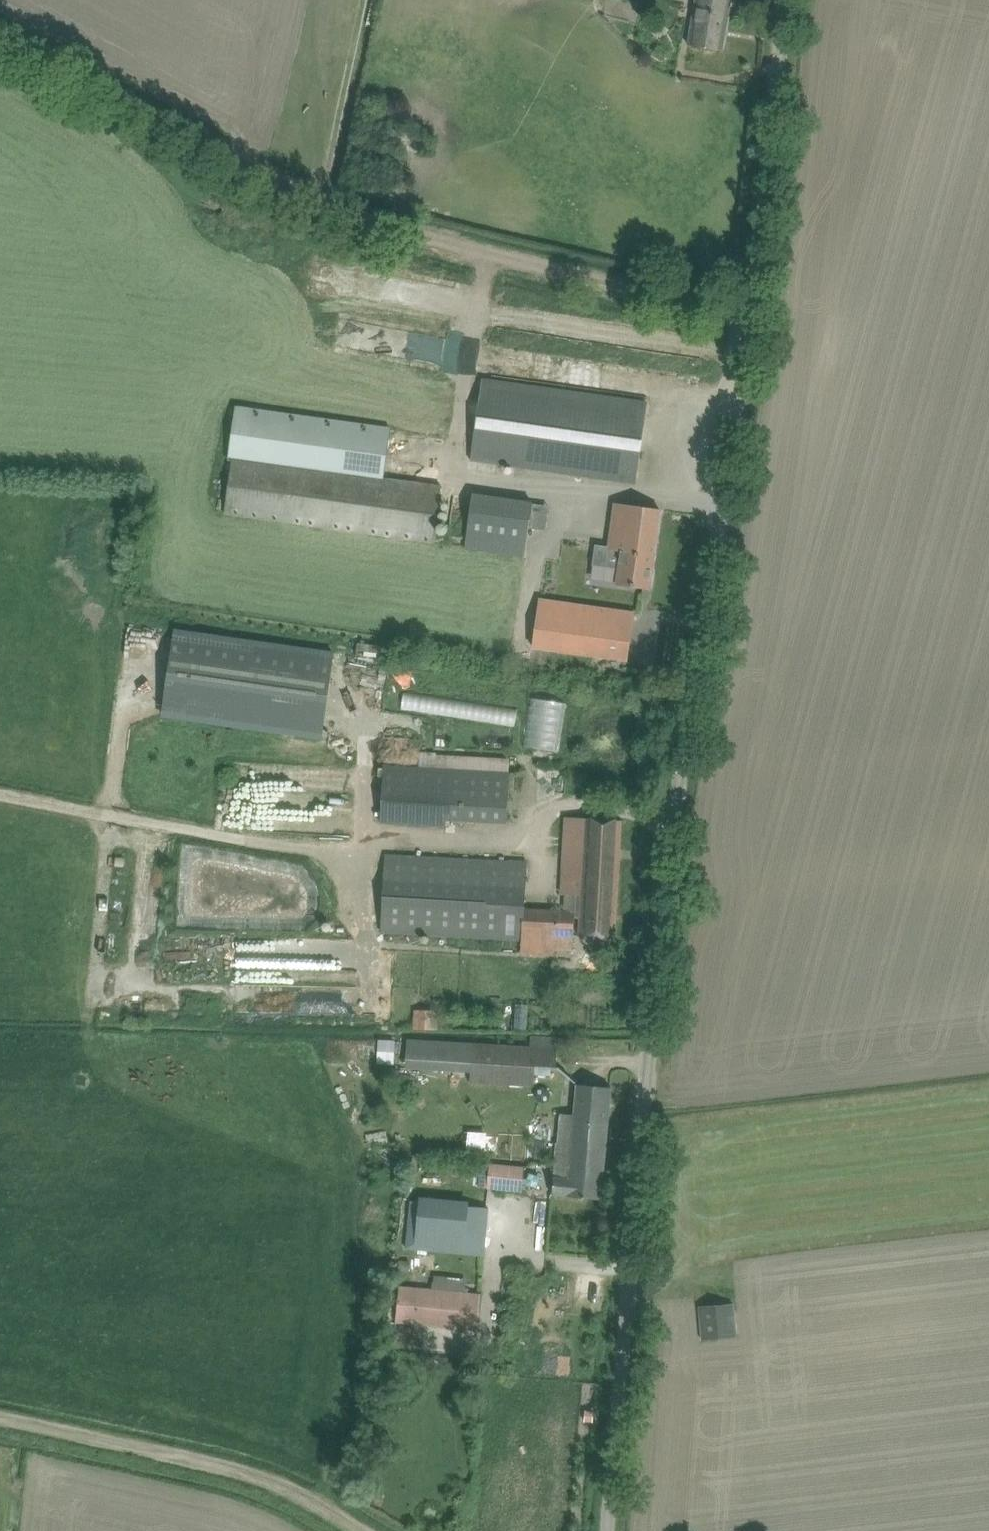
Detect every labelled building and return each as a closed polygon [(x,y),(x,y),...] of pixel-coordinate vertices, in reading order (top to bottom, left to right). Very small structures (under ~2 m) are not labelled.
[(703,47),(722,50),(731,0),(696,0),(688,45),(703,47)] [(339,311),(331,343),(379,355),(387,323),(339,311)] [(481,378),(471,459),(635,483),(646,402),(481,378)] [(388,426),(240,405),(225,512),(433,541),(442,484),(381,476),(388,426)] [(472,494),(465,546),(525,555),(529,527),(532,503),(472,494)] [(592,563),(600,563),(619,566),(617,584),(649,588),(660,509),(614,503),(608,545),(595,543),(592,563)] [(541,599),(534,644),(627,658),(634,613),(541,599)] [(175,628),(163,716),(324,737),(336,649),(175,628)] [(384,767),(381,816),(445,819),(457,819),(507,822),(509,773),(419,769),(384,767)] [(525,909),(524,937),(554,939),(554,951),(572,952),(574,916),(575,911),(581,912),(581,917),(580,936),(615,938),(621,820),(586,818),(582,895),(567,894),(566,911),(525,909)] [(384,854),(381,933),(523,939),(524,939),(524,937),(525,909),(527,861),(384,854)] [(414,1027),(436,1028),(437,1009),(414,1008),(414,1027)] [(378,1062),(395,1063),(396,1038),(379,1037),(378,1062)] [(472,1070),(472,1081),(535,1085),(536,1074),(536,1065),(551,1066),(557,1066),(558,1049),(474,1044),(472,1070)] [(561,1115),(559,1144),(571,1145),(569,1164),(570,1164),(569,1177),(603,1180),(611,1087),(591,1085),(576,1084),(573,1116),(561,1115)] [(467,1153),(498,1155),(499,1132),(468,1130),(467,1153)] [(556,1163),(553,1194),(567,1195),(566,1196),(601,1199),(603,1180),(569,1177),(570,1164),(569,1164),(556,1163)] [(488,1186),(488,1189),(523,1192),(525,1167),(490,1164),(488,1186)] [(486,1255),(490,1207),(411,1199),(407,1248),(486,1255)] [(409,1273),(410,1262),(399,1261),(399,1272),(409,1273)] [(401,1286),(397,1322),(478,1330),(481,1293),(420,1287),(401,1286)] [(733,1303),(720,1304),(700,1306),(703,1339),(736,1336),(733,1303)]
